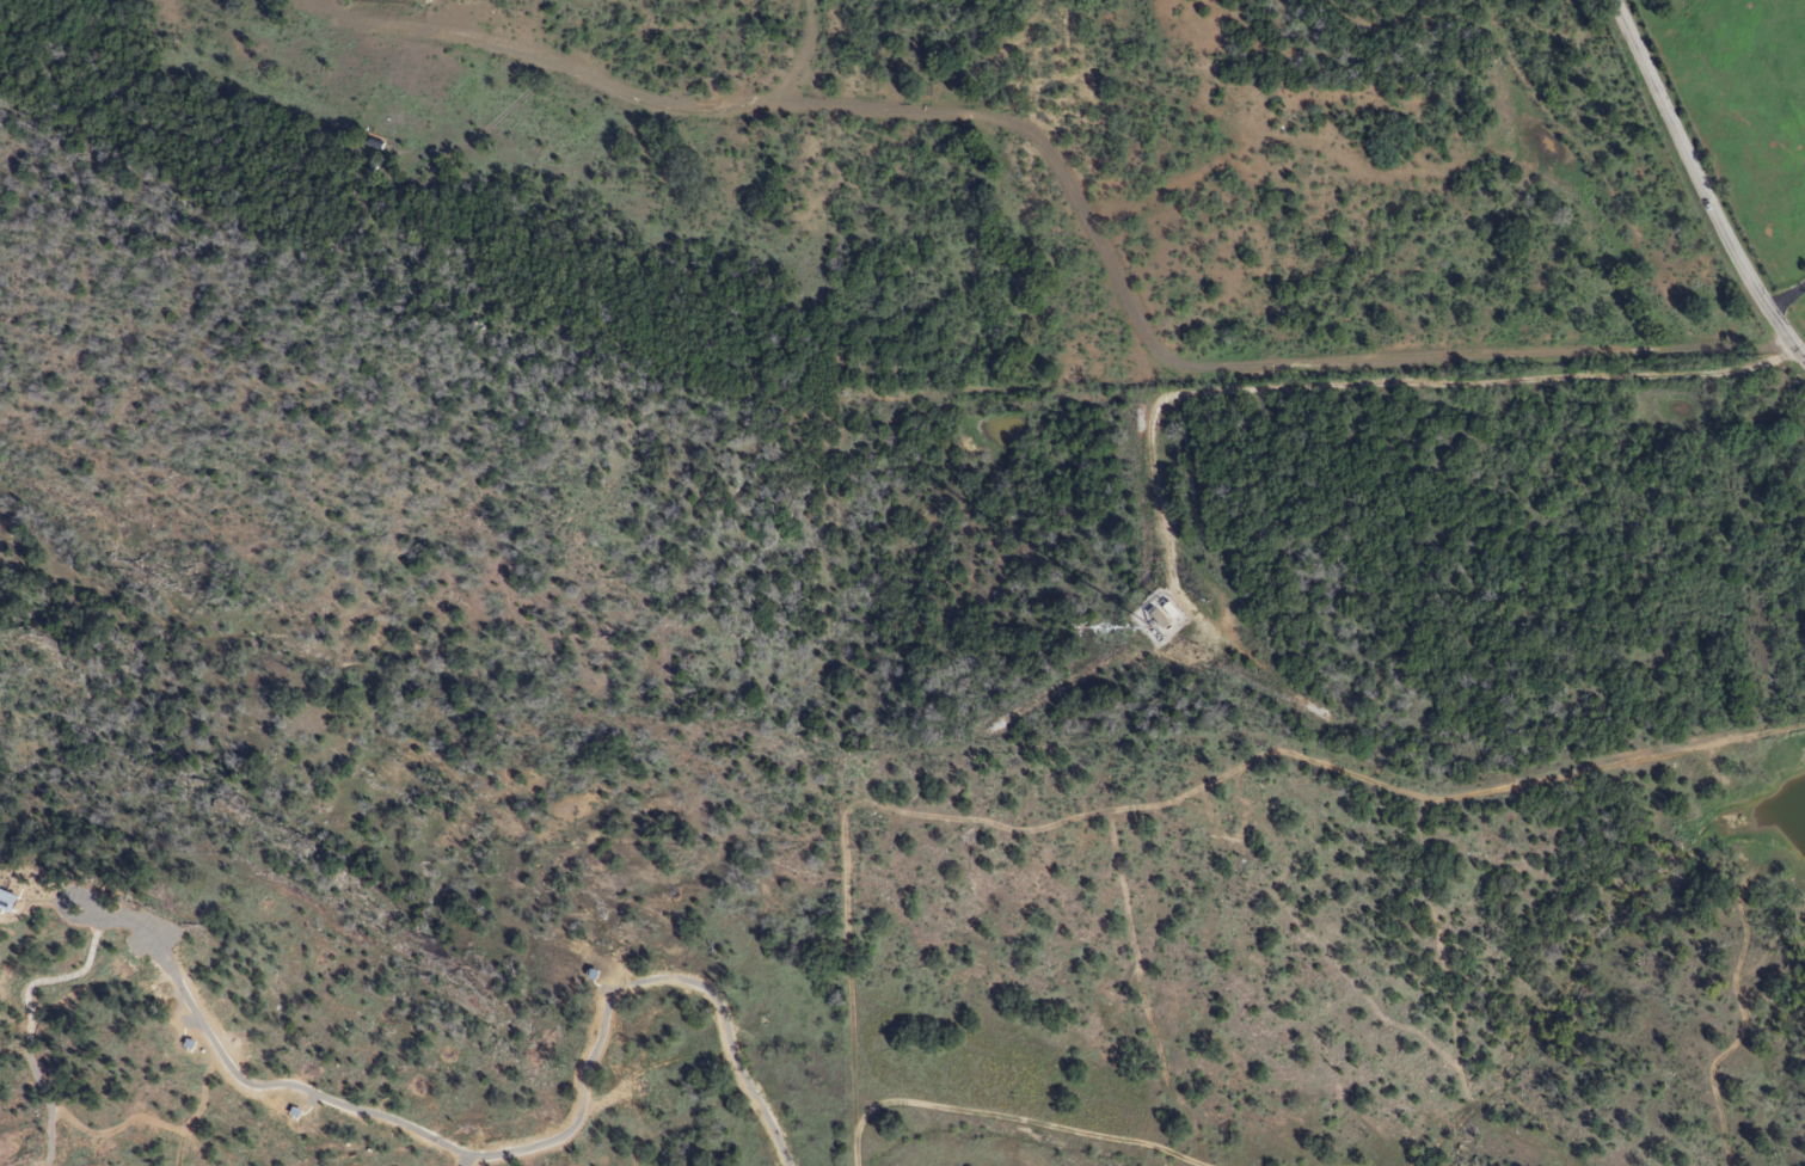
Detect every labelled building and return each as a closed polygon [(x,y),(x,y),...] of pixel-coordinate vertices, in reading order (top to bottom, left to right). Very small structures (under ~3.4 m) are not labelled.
[(1159,608),(1169,619),(1174,614),(1164,603),(1159,608)]
